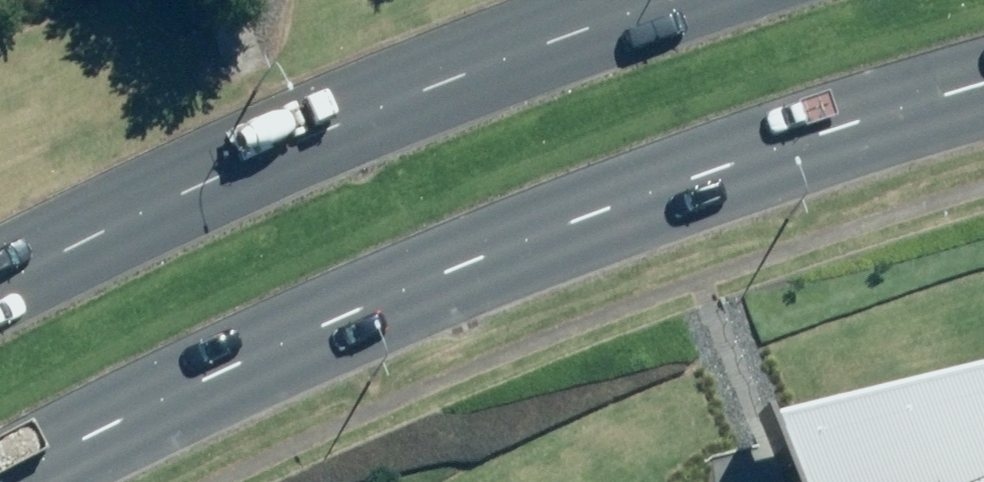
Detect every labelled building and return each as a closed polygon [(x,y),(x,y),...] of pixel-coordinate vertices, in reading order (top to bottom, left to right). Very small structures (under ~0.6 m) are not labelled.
[(784,481),(983,481),(983,372),(759,422),(784,481)]
